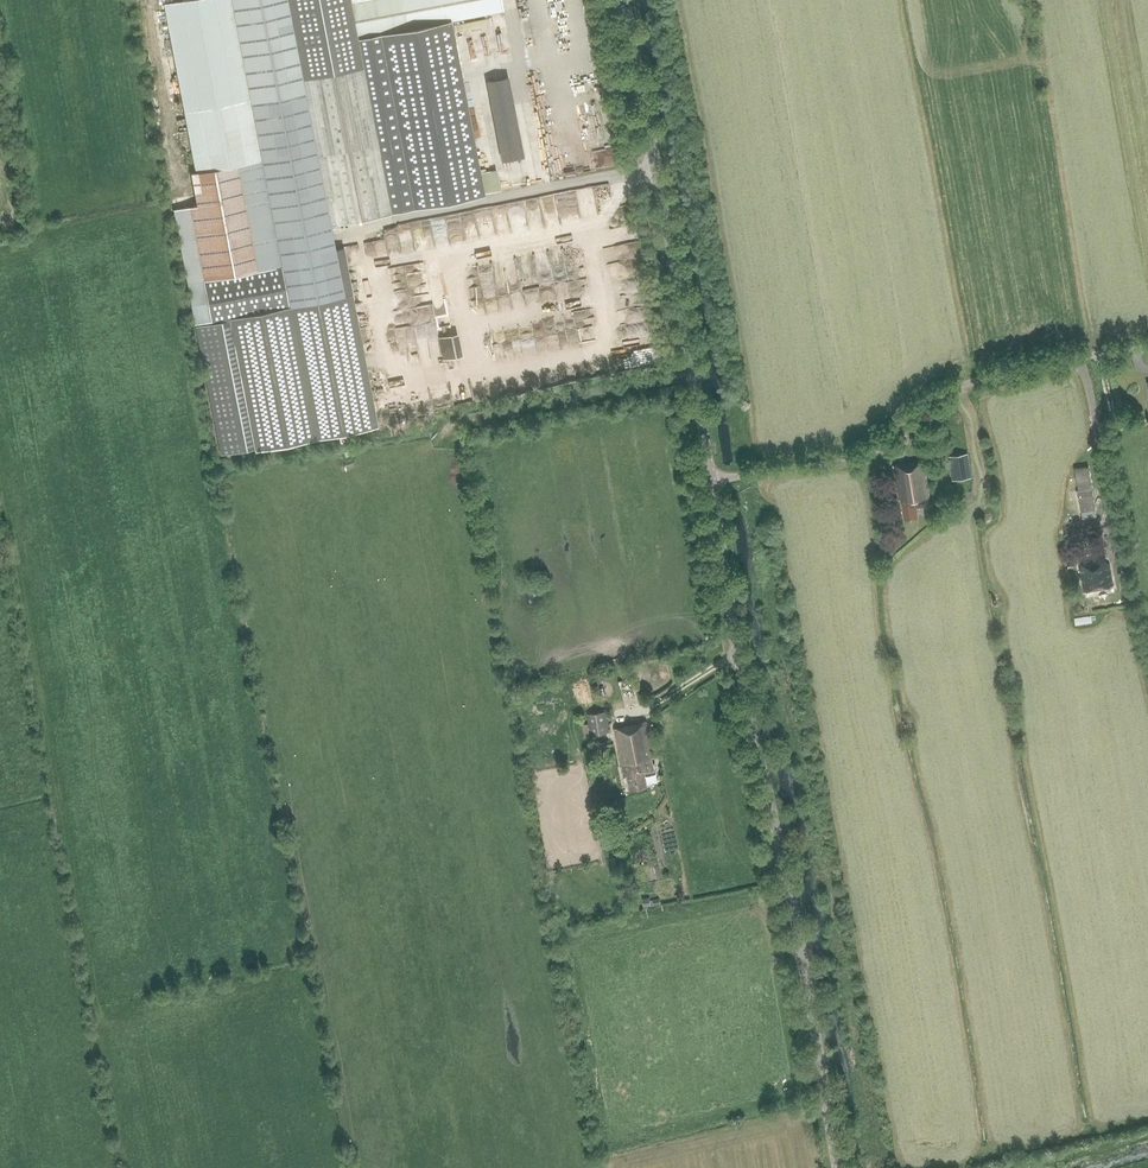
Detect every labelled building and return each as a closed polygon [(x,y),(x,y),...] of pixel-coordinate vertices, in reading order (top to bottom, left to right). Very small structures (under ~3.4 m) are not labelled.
[(368,426),(378,424),(344,247),(334,249),(330,224),(484,194),(450,21),(503,11),(501,0),(179,0),(163,3),(195,172),(191,172),(197,205),(173,209),(195,324),(196,323),(221,454),(246,449),(246,450),(368,426)] [(502,158),(525,154),(509,74),(487,78),(502,158)] [(439,335),(445,358),(464,353),(458,330),(439,335)] [(948,456),(952,480),(972,477),(968,453),(948,456)] [(916,508),(931,505),(923,461),(893,466),(898,498),(901,498),(904,518),(917,516),(916,508)] [(1080,569),(1084,593),(1114,587),(1109,564),(1107,564),(1104,549),(1092,551),(1094,562),(1081,564),(1082,569),(1080,569)] [(587,714),(590,735),(609,732),(606,711),(587,714)] [(643,771),(653,770),(651,758),(652,758),(645,722),(614,728),(623,776),(627,775),(630,788),(646,785),(643,771)]
